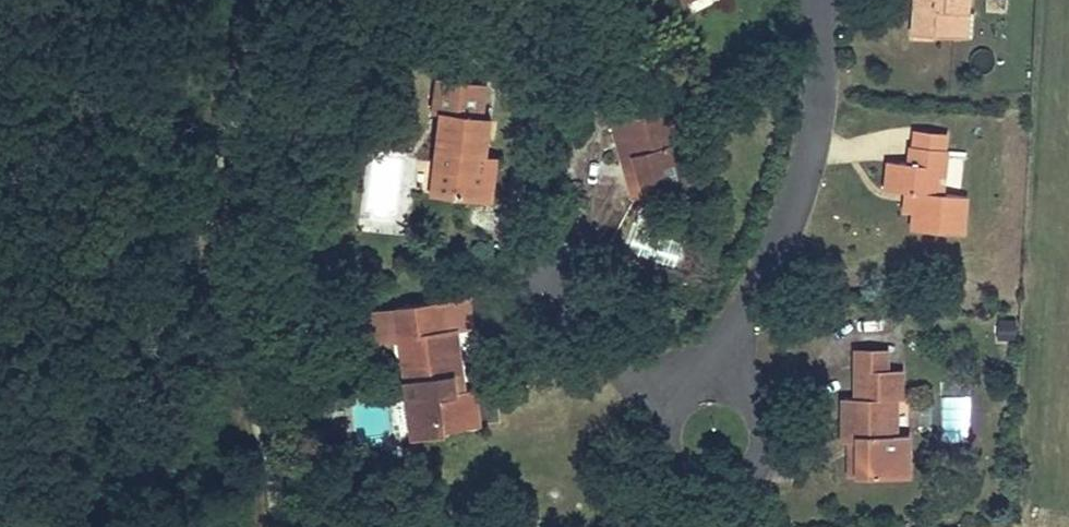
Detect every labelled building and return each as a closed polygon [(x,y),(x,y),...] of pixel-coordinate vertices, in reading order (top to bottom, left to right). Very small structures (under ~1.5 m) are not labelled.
[(892,15),(890,47),(908,48),(908,55),(932,56),(933,29),(943,30),(946,0),(903,0),(902,15),(892,15)] [(892,15),(902,15),(903,0),(893,0),(892,15)] [(933,29),(932,56),(942,57),(943,30),(933,29)] [(415,194),(465,200),(469,168),(463,168),(465,151),(471,152),(475,118),(425,113),(415,194)] [(590,131),(594,148),(600,147),(603,166),(609,165),(617,205),(644,199),(665,195),(655,153),(648,118),(590,131)] [(600,147),(594,148),(607,207),(617,205),(609,165),(603,166),(600,147)] [(666,150),(655,153),(665,195),(675,193),(666,150)] [(469,168),(465,200),(476,201),(482,153),(471,152),(465,151),(463,168),(469,168)] [(884,152),(882,167),(916,171),(918,157),(884,152)] [(393,179),(394,164),(374,163),(373,178),(393,179)] [(868,183),(865,211),(873,212),(884,213),(882,232),(879,250),(927,258),(933,220),(910,217),(916,171),(882,167),(880,183),(868,183)] [(644,199),(617,205),(620,214),(646,209),(644,199)] [(884,213),(873,212),(871,231),(882,232),(884,213)] [(373,320),(376,346),(390,345),(393,383),(379,384),(381,404),(403,401),(404,428),(427,425),(445,424),(441,383),(438,336),(424,337),(422,314),(373,320)] [(390,345),(376,346),(379,384),(393,383),(390,345)] [(454,382),(441,383),(445,424),(427,425),(427,437),(458,435),(454,382)] [(807,461),(812,461),(824,461),(822,497),(871,498),(872,456),(859,455),(860,421),(865,421),(866,392),(851,391),(822,391),(822,419),(809,419),(807,461)] [(948,397),(944,430),(964,432),(968,400),(948,397)]
